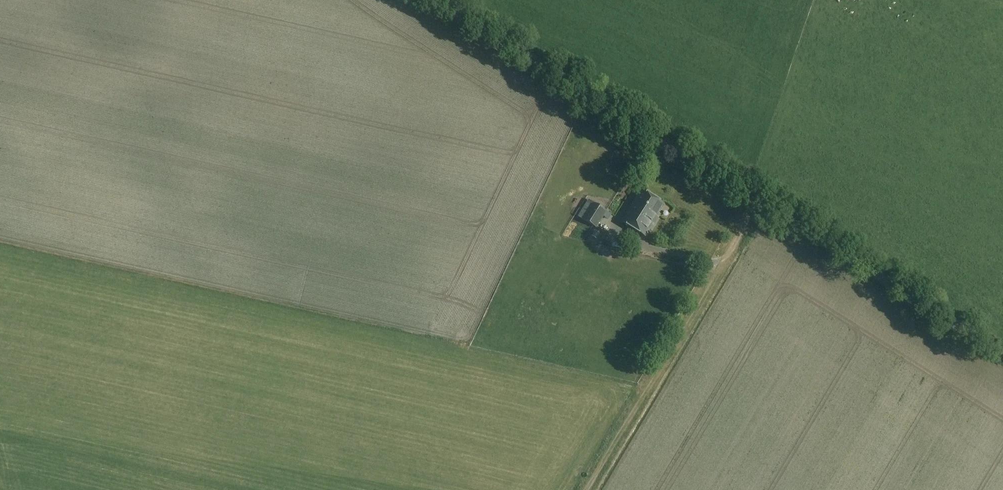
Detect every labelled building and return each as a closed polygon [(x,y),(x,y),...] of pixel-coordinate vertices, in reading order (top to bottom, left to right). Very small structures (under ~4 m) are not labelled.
[(663,205),(642,191),(623,222),(645,236),(659,214),(658,213),(663,205)] [(589,199),(578,217),(597,229),(608,212),(589,199)]
